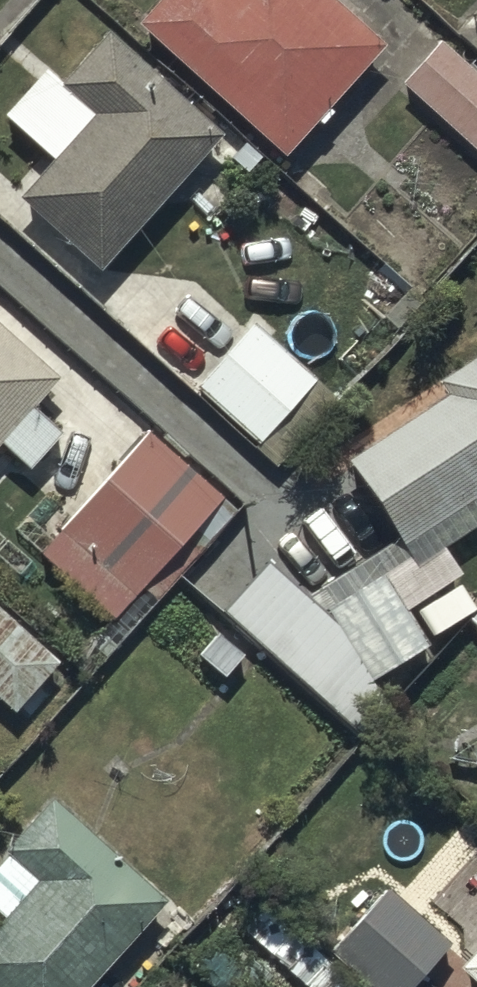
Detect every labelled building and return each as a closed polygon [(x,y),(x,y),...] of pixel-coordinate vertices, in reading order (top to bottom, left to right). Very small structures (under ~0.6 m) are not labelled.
[(137,39),(291,168),(381,60),(309,0),(224,0),(215,10),(204,0),(169,0),(137,39)] [(217,149),(104,44),(56,96),(96,134),(19,217),(91,285),(217,149)] [(402,96),(476,165),(476,88),(440,54),(402,96)] [(312,393),(251,339),(196,400),(257,455),(312,393)] [(0,457),(26,481),(57,448),(30,423),(57,394),(0,340),(0,457)] [(436,396),(444,408),(345,473),(401,559),(476,509),(476,369),(436,396)] [(224,505),(148,438),(56,537),(61,542),(39,565),(109,630),(139,597),(154,611),(199,562),(184,548),(224,505)] [(321,601),(269,553),(226,600),(360,723),(403,677),(386,661),(428,636),(385,563),(321,601)] [(0,606),(0,697),(11,707),(56,658),(0,606)] [(469,629),(476,637),(476,620),(469,629)] [(49,814),(0,869),(0,929),(3,931),(0,934),(0,986),(96,986),(161,913),(49,814)] [(383,891),(328,956),(334,961),(330,965),(356,986),(420,986),(452,949),(383,891)] [(259,914),(239,937),(297,986),(344,986),(259,914)] [(456,984),(460,986),(476,986),(476,962),(456,984)]
